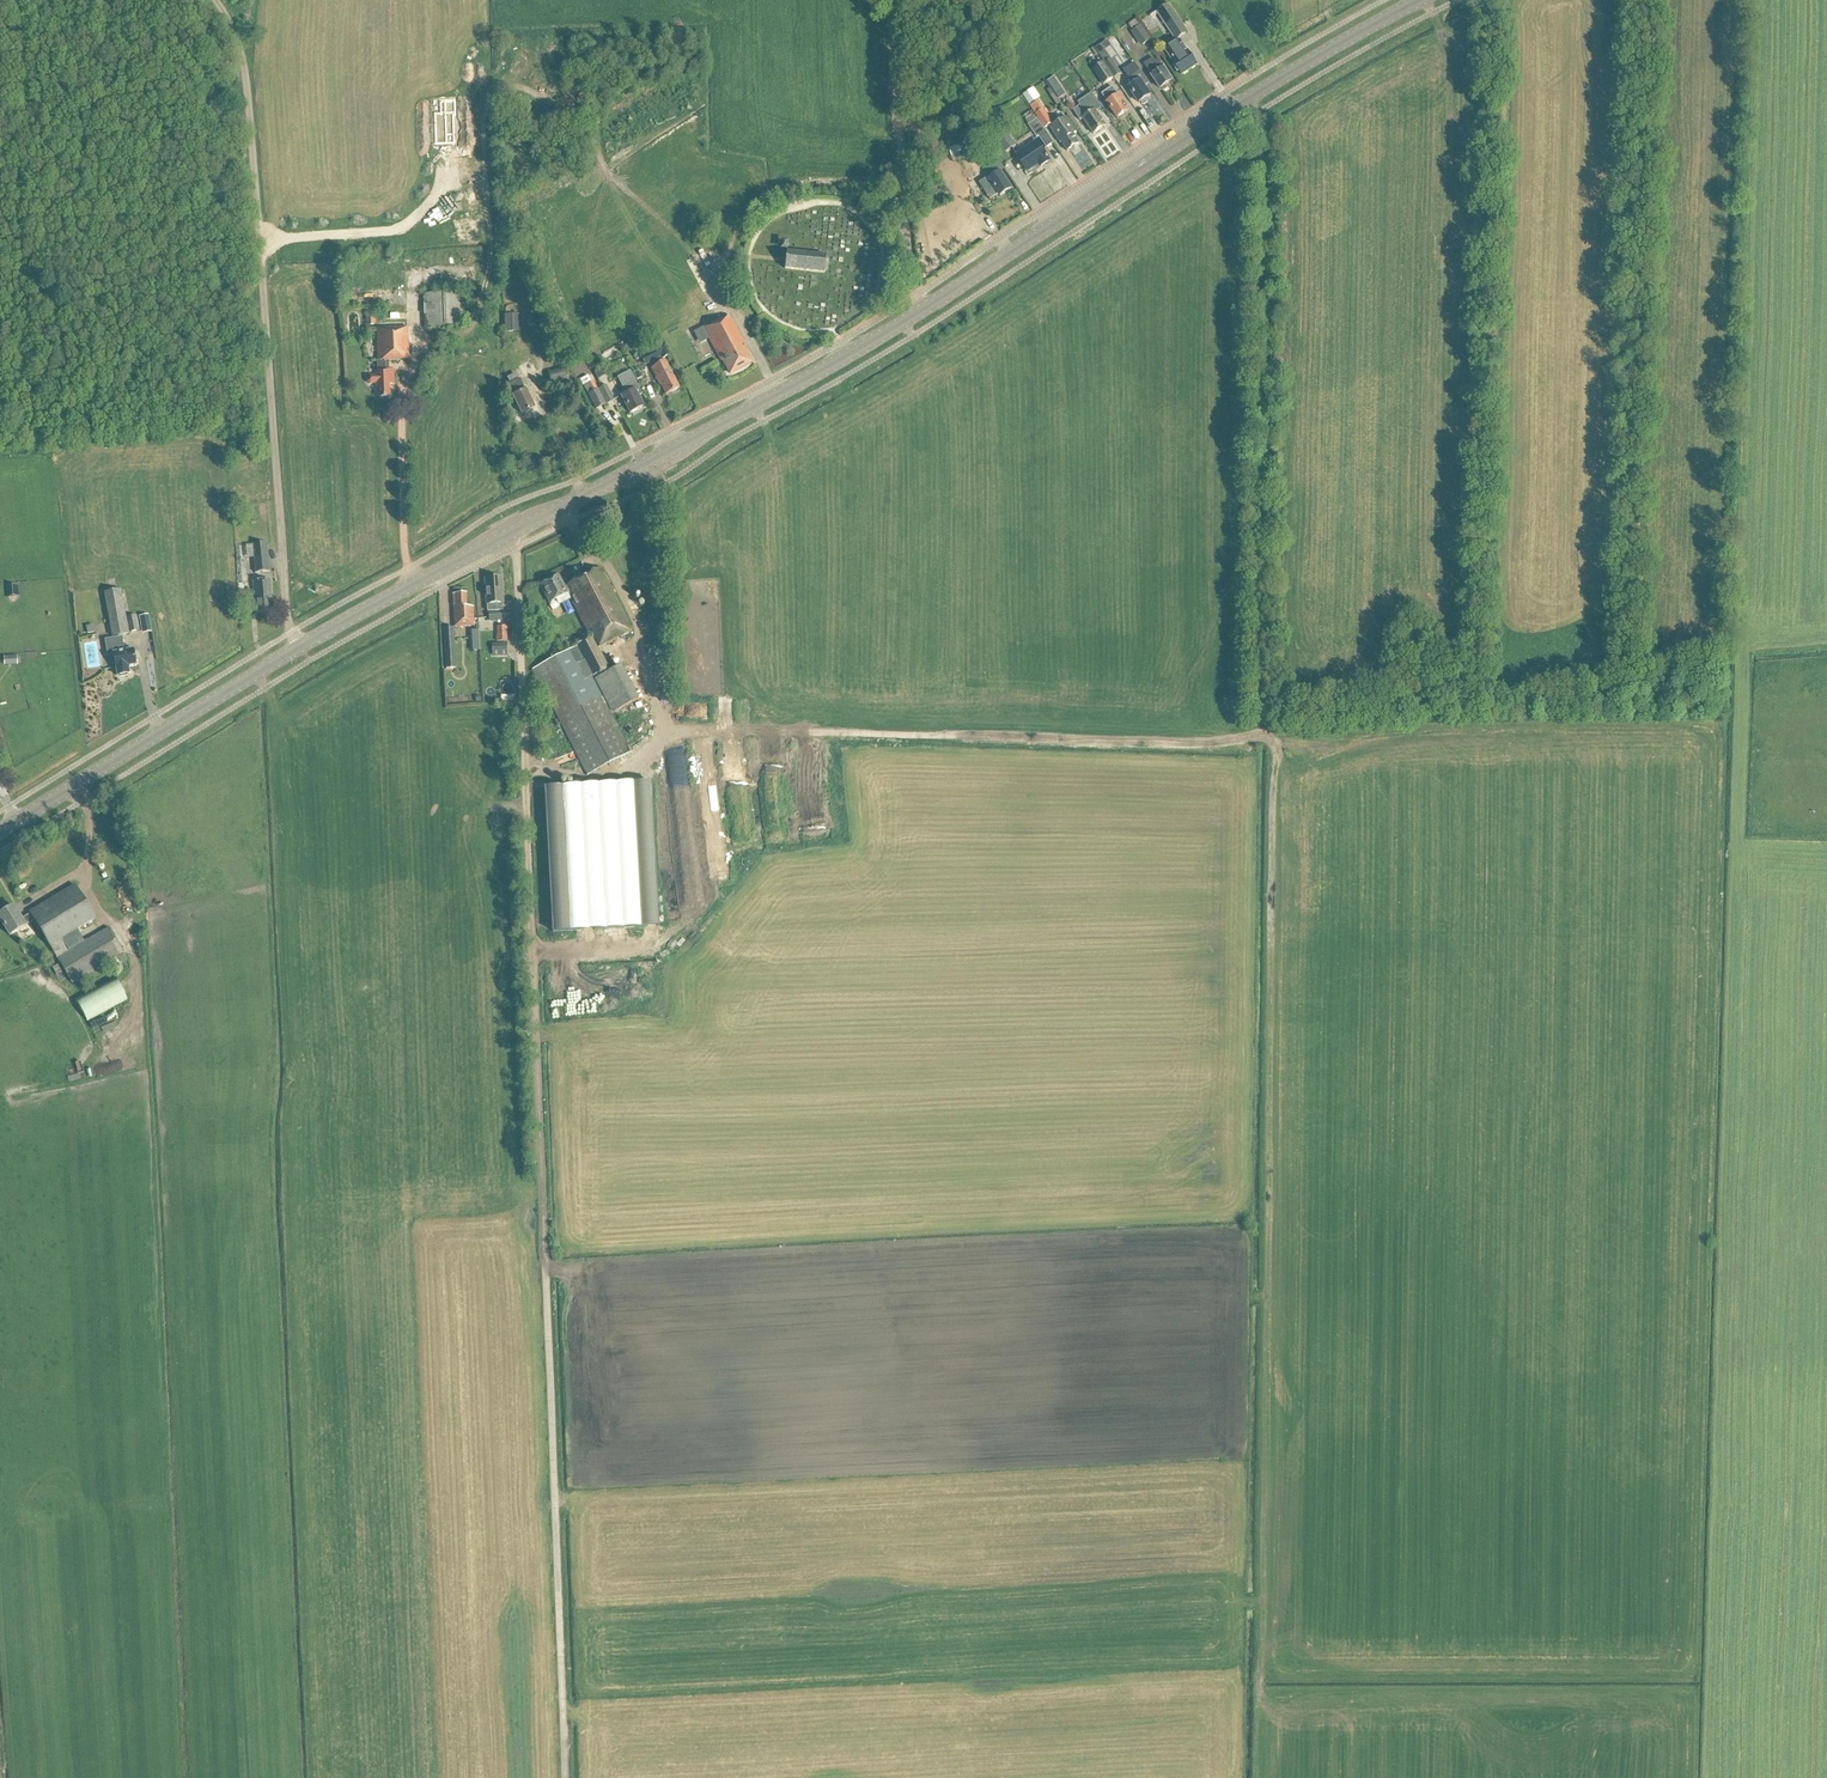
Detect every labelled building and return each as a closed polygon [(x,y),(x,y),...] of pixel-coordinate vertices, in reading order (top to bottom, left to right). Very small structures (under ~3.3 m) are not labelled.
[(1168,29),(1179,22),(1169,6),(1158,13),(1168,29)] [(1150,41),(1141,27),(1132,33),(1142,47),(1150,41)] [(1182,76),(1197,66),(1184,46),(1169,56),(1175,64),(1174,65),(1182,76)] [(1104,63),(1115,78),(1121,74),(1107,52),(1100,57),(1104,63)] [(1172,82),(1164,69),(1158,61),(1157,62),(1154,59),(1144,65),(1152,77),(1161,90),(1162,89),(1163,90),(1165,91),(1168,89),(1168,87),(1167,86),(1172,82)] [(1115,79),(1104,63),(1094,70),(1104,86),(1115,79)] [(1151,97),(1141,81),(1139,82),(1135,76),(1140,73),(1134,64),(1124,71),(1134,86),(1129,89),(1139,104),(1141,103),(1142,105),(1144,106),(1147,103),(1147,101),(1146,100),(1151,97)] [(1055,79),(1048,83),(1055,92),(1061,88),(1055,79)] [(1118,119),(1129,111),(1119,96),(1117,97),(1112,90),(1106,94),(1111,102),(1107,104),(1118,119)] [(1090,103),(1084,107),(1083,108),(1088,116),(1083,119),(1094,135),(1106,127),(1096,111),(1095,111),(1094,109),(1100,105),(1093,95),(1087,100),(1090,103)] [(439,114),(433,114),(434,146),(454,145),(453,117),(456,117),(455,101),(439,102),(439,114)] [(1036,114),(1045,128),(1053,123),(1043,109),(1039,102),(1031,106),(1036,114)] [(1047,148),(1054,143),(1046,131),(1032,112),(1024,117),(1037,138),(1039,136),(1047,148)] [(1079,145),(1070,131),(1073,130),(1068,122),(1063,125),(1057,129),(1062,137),(1059,139),(1068,152),(1079,145)] [(1006,133),(997,140),(1006,153),(1015,147),(1006,133)] [(978,159),(972,143),(950,150),(954,164),(963,161),(964,164),(978,159)] [(1041,167),(1049,162),(1047,159),(1048,158),(1038,143),(1017,156),(1027,172),(1039,164),(1041,167)] [(990,192),(995,189),(1001,197),(1012,190),(1000,173),(995,165),(987,170),(993,178),(984,184),(984,187),(987,192),(990,192)] [(515,249),(504,251),(507,266),(518,263),(515,249)] [(828,263),(828,262),(826,257),(825,256),(786,252),(784,270),(823,274),(824,274),(824,273),(827,269),(828,268),(827,268),(828,263)] [(425,327),(464,326),(463,293),(423,294),(425,327)] [(366,316),(367,325),(375,325),(375,315),(366,316)] [(503,316),(505,333),(515,332),(513,315),(503,316)] [(730,375),(751,364),(743,348),(745,347),(729,317),(722,321),(721,319),(703,329),(720,360),(722,359),(730,375)] [(375,372),(375,376),(369,377),(367,379),(368,383),(369,385),(376,385),(376,389),(377,389),(378,398),(390,398),(389,386),(394,386),(394,371),(387,371),(387,362),(410,362),(408,327),(376,328),(378,372),(375,372)] [(647,376),(640,362),(632,366),(639,380),(647,376)] [(670,372),(666,364),(652,371),(656,379),(660,387),(661,386),(666,396),(679,389),(670,372)] [(566,369),(548,374),(552,387),(570,382),(566,369)] [(626,394),(621,397),(630,414),(643,407),(638,397),(642,395),(630,372),(617,378),(626,394)] [(513,397),(522,415),(534,409),(525,391),(519,380),(508,385),(513,397)] [(595,410),(614,400),(606,385),(588,395),(595,410)] [(256,574),(269,573),(267,545),(253,546),(256,574)] [(632,631),(630,627),(602,571),(565,588),(559,577),(541,586),(549,602),(568,593),(592,640),(533,670),(589,776),(631,753),(591,678),(608,669),(598,649),(632,631)] [(489,622),(503,621),(501,578),(485,579),(487,612),(489,612),(489,622)] [(272,599),(271,581),(253,583),(256,613),(272,612),(270,599),(272,599)] [(17,586),(5,587),(6,597),(19,596),(17,586)] [(121,591),(104,594),(112,637),(128,634),(128,633),(139,632),(137,617),(126,618),(121,591)] [(454,628),(473,627),(474,627),(473,608),(466,608),(466,595),(453,595),(454,628)] [(145,631),(153,630),(152,614),(144,615),(145,631)] [(507,643),(507,628),(497,628),(497,644),(493,644),(493,652),(507,652),(507,643)] [(443,629),(444,649),(445,669),(455,669),(453,629),(443,629)] [(479,638),(471,638),(472,651),(480,651),(479,639),(479,638)] [(124,652),(121,639),(106,642),(108,656),(113,655),(117,677),(129,675),(128,667),(136,666),(133,650),(124,652)] [(7,663),(21,664),(21,655),(7,655),(7,663)] [(612,714),(639,700),(621,666),(594,680),(612,714)] [(547,787),(553,931),(658,927),(653,783),(547,787)] [(95,920),(74,886),(30,913),(31,914),(21,920),(14,907),(0,915),(0,920),(10,936),(26,927),(25,926),(35,921),(50,947),(72,984),(123,953),(109,928),(102,932),(84,943),(77,931),(95,920)] [(121,978),(80,1000),(90,1019),(131,996),(121,978)]
